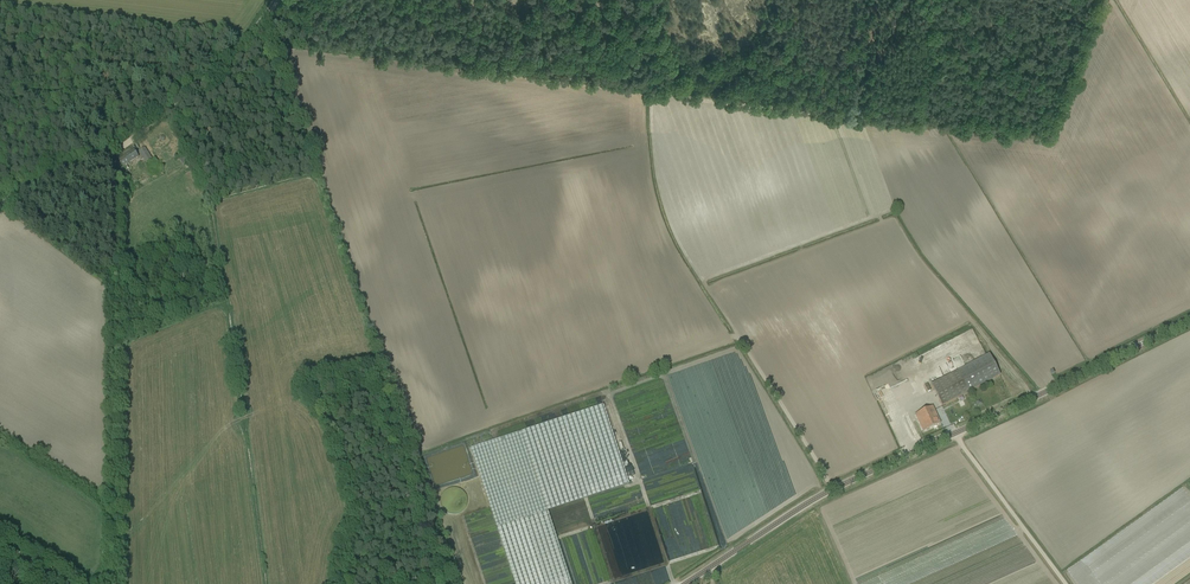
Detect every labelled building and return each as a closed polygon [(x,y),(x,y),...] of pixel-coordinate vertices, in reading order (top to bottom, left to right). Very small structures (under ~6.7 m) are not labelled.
[(138,152),(143,160),(142,160),(143,163),(145,162),(145,163),(152,159),(144,148),(138,152)] [(138,157),(137,156),(134,151),(119,160),(123,167),(125,170),(128,168),(126,165),(138,157)] [(186,161),(182,153),(177,155),(182,164),(186,161)] [(127,178),(123,172),(117,176),(118,177),(117,178),(119,182),(127,178)] [(931,385),(939,401),(942,406),(1000,376),(989,355),(931,385)] [(896,400),(914,392),(909,381),(891,389),(896,400)] [(490,507),(490,508),(464,516),(486,583),(571,583),(547,511),(629,484),(603,404),(470,448),(490,507)] [(940,423),(938,418),(933,407),(915,415),(920,426),(923,432),(940,423)]
